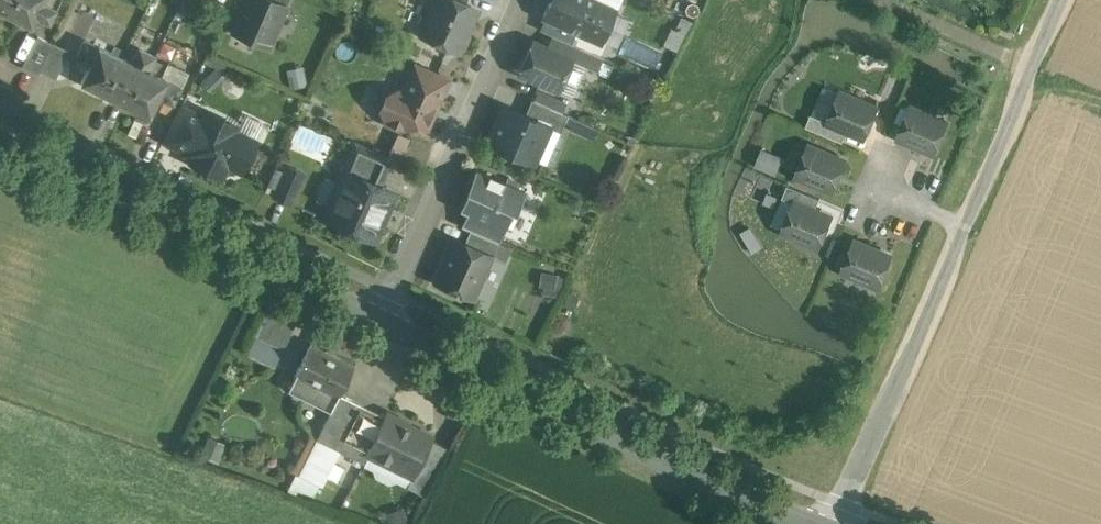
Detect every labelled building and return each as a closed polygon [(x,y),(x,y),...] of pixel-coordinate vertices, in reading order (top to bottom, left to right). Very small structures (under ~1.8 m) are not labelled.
[(9,15),(16,0),(0,0),(0,10),(9,15)] [(9,15),(32,26),(37,16),(50,22),(61,0),(16,0),(9,15)] [(234,31),(253,39),(254,37),(269,44),(287,4),(277,0),(247,0),(234,31)] [(458,0),(439,0),(424,34),(457,49),(464,46),(468,36),(466,31),(476,8),(466,4),(458,0)] [(544,17),(601,41),(616,8),(597,0),(552,0),(544,17)] [(38,36),(22,68),(38,75),(40,71),(53,44),(38,36)] [(123,58),(102,48),(100,46),(99,47),(85,40),(77,57),(91,64),(82,83),(85,84),(105,94),(123,58)] [(567,55),(534,41),(520,72),(560,90),(573,59),(573,58),(567,55)] [(586,49),(572,43),(567,55),(573,58),(573,59),(581,62),(586,49)] [(69,51),(53,44),(40,71),(55,79),(69,51)] [(132,63),(123,58),(105,94),(127,104),(145,69),(149,71),(156,56),(139,48),(132,63)] [(416,63),(404,89),(403,89),(388,94),(382,108),(388,123),(402,129),(416,123),(428,128),(450,78),(416,63)] [(149,71),(145,69),(127,104),(150,115),(152,113),(159,97),(174,103),(182,87),(168,80),(165,78),(149,71)] [(568,102),(539,89),(534,100),(563,112),(568,102)] [(878,108),(841,92),(830,121),(866,136),(878,108)] [(534,100),(532,99),(525,114),(550,125),(550,127),(561,131),(569,115),(563,112),(534,100)] [(525,114),(505,105),(489,142),(531,160),(538,142),(544,140),(550,127),(550,125),(525,114)] [(181,106),(164,141),(186,151),(203,116),(181,106)] [(948,122),(912,107),(900,135),(936,151),(948,122)] [(239,126),(206,110),(203,116),(186,151),(188,152),(187,153),(205,162),(202,168),(221,177),(228,164),(243,171),(257,142),(236,132),(239,126)] [(392,158),(356,142),(344,170),(346,171),(347,170),(380,184),(392,158)] [(846,161),(810,146),(798,174),(834,189),(846,161)] [(763,148),(757,164),(777,173),(783,156),(763,148)] [(289,166),(275,196),(291,204),(305,173),(289,166)] [(380,184),(347,170),(346,171),(326,218),(342,226),(340,229),(342,235),(351,239),(356,236),(358,233),(374,240),(395,191),(380,184)] [(526,191),(477,170),(468,191),(469,191),(466,199),(473,203),(462,226),(471,230),(499,242),(506,227),(506,228),(514,210),(517,212),(526,191)] [(821,198),(788,184),(783,197),(795,202),(796,202),(816,210),(821,198)] [(816,210),(796,202),(795,202),(784,230),(820,245),(832,217),(816,210)] [(499,242),(471,230),(465,244),(491,255),(491,256),(493,256),(499,242)] [(465,244),(456,240),(437,281),(473,296),(491,256),(491,255),(465,244)] [(892,256),(856,241),(844,269),(880,285),(892,256)] [(271,309),(250,350),(277,364),(298,322),(271,309)] [(354,365),(311,344),(290,386),(337,409),(322,440),(337,448),(360,403),(340,394),(354,365)] [(360,403),(337,448),(365,462),(370,452),(369,451),(386,416),(360,403)] [(432,437),(387,414),(386,416),(369,451),(370,452),(413,473),(432,437)] [(317,437),(298,472),(320,484),(337,448),(322,440),(317,437)]
